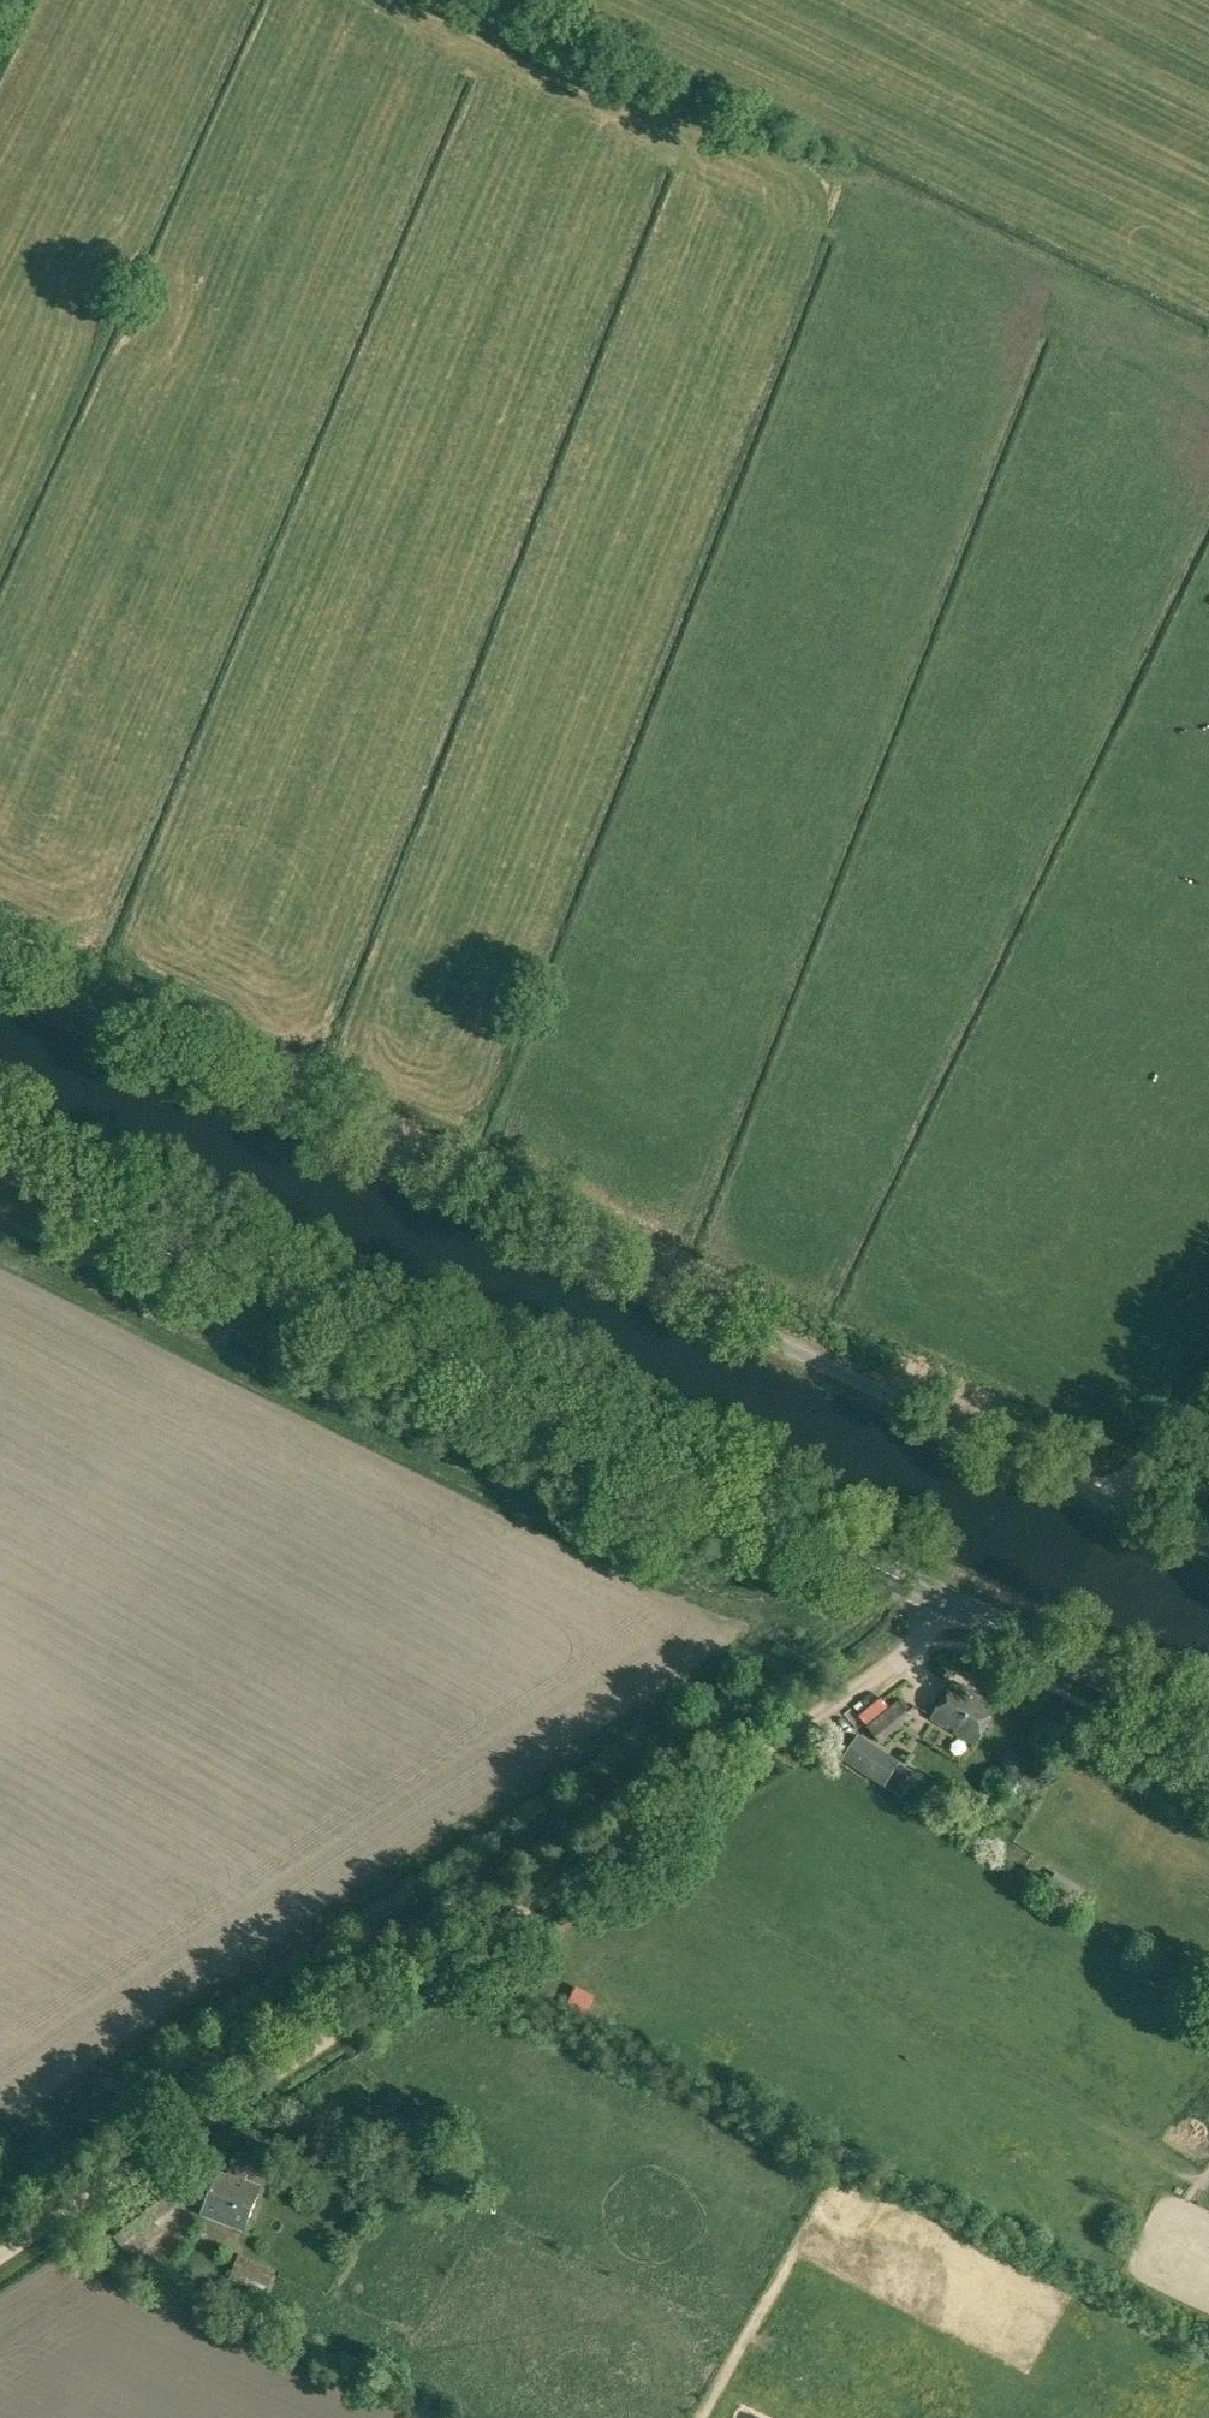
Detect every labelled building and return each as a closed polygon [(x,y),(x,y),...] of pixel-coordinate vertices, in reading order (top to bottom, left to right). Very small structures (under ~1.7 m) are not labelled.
[(954,1680),(932,1718),(976,1743),(997,1706),(954,1680)] [(902,1707),(872,1732),(881,1744),(912,1719),(902,1707)] [(841,1761),(884,1788),(900,1763),(857,1736),(841,1761)] [(249,2173),(255,2158),(236,2151),(227,2175),(218,2171),(201,2214),(243,2230),(261,2186),(244,2180),(247,2172),(249,2173)] [(155,2219),(176,2204),(163,2185),(108,2224),(128,2254),(161,2229),(155,2219)] [(239,2258),(232,2273),(226,2286),(263,2302),(275,2274),(239,2258)]
